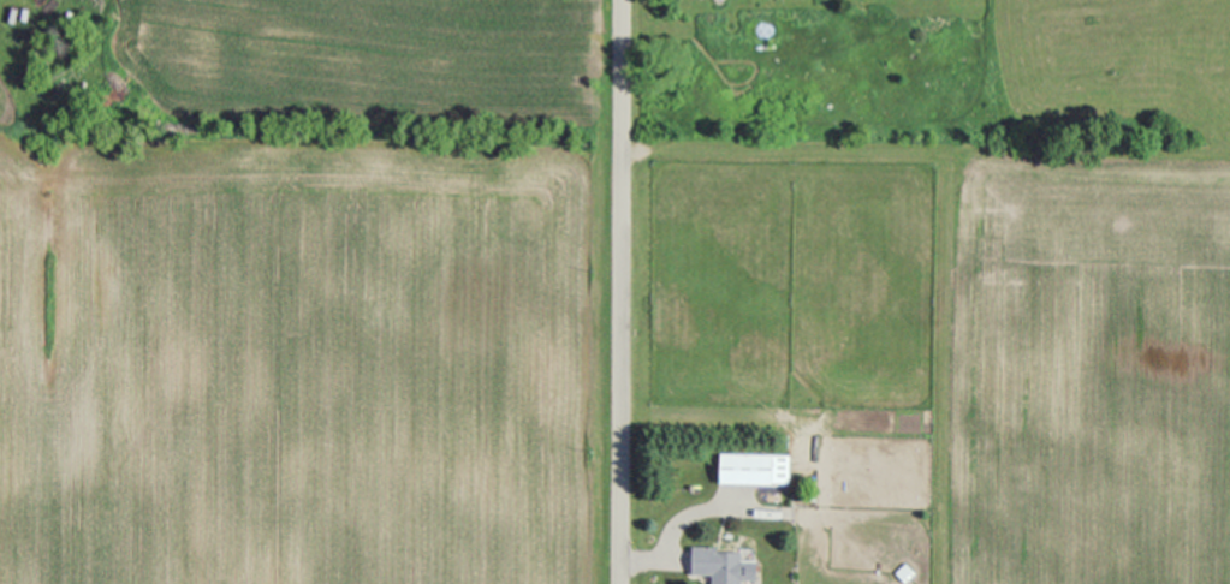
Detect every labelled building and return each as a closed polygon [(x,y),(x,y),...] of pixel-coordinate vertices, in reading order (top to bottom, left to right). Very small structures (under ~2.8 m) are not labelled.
[(717,483),(788,483),(788,452),(717,452),(717,483)] [(738,546),(689,546),(689,572),(710,572),(710,583),(738,583),(738,546)]
